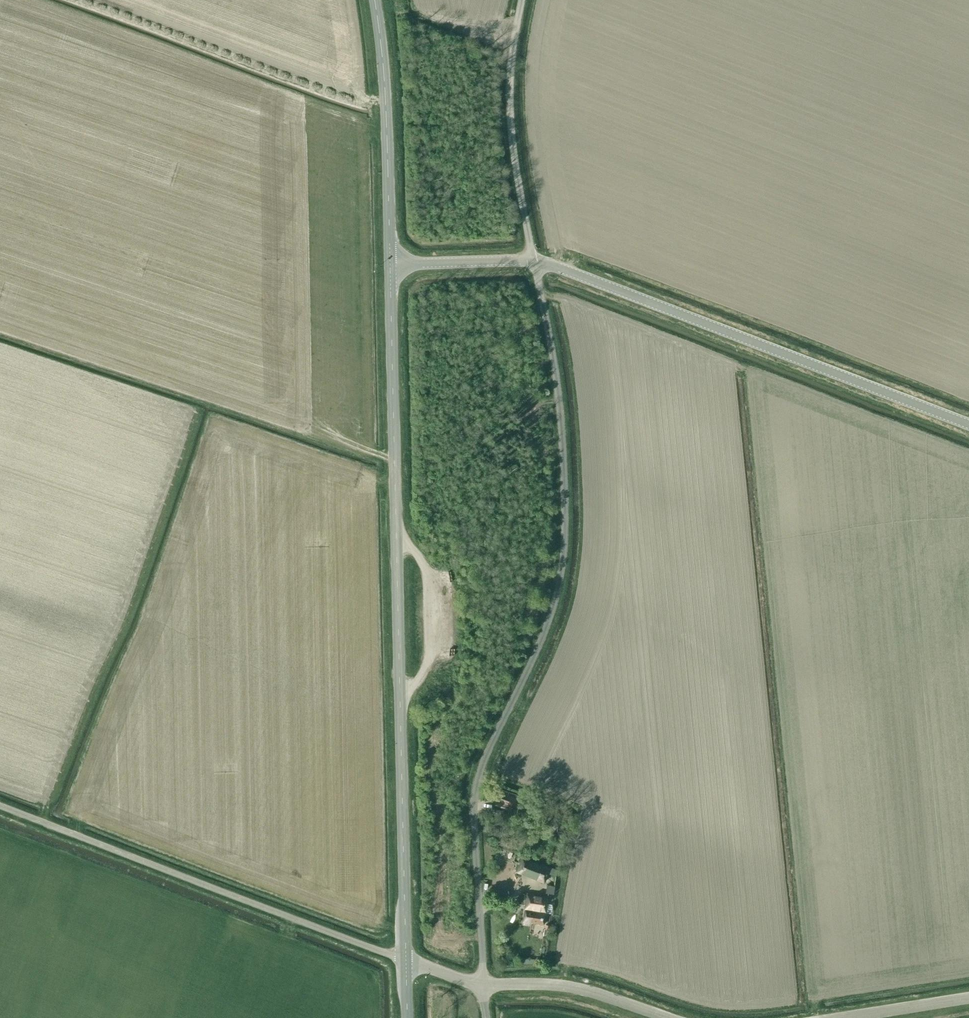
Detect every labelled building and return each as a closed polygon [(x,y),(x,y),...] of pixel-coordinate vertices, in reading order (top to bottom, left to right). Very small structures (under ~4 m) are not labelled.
[(492,815),(503,818),(505,812),(494,808),(492,815)] [(516,872),(544,882),(547,873),(550,867),(522,857),(516,872)] [(555,876),(558,870),(550,867),(547,873),(555,876)] [(553,894),(554,886),(546,885),(545,893),(553,894)] [(527,893),(522,924),(531,925),(531,923),(543,925),(545,912),(550,913),(552,911),(552,908),(552,904),(547,904),(548,896),(527,893)]
